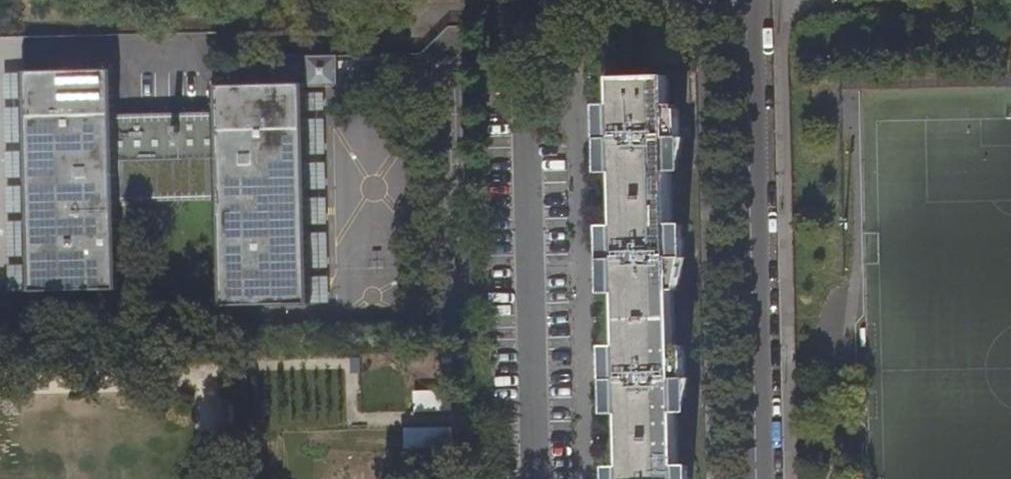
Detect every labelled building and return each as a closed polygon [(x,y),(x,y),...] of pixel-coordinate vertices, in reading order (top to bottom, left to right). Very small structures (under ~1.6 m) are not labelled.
[(274,56),(275,84),(301,84),(306,84),(306,88),(337,88),(337,56),(305,57),(305,55),(274,56)] [(301,84),(275,84),(216,86),(217,113),(111,115),(110,69),(24,71),(30,293),(115,290),(113,202),(218,199),(221,308),(306,306),(301,84)] [(622,478),(677,478),(667,77),(612,78),(622,478)] [(453,409),(453,390),(417,391),(418,410),(453,409)]
